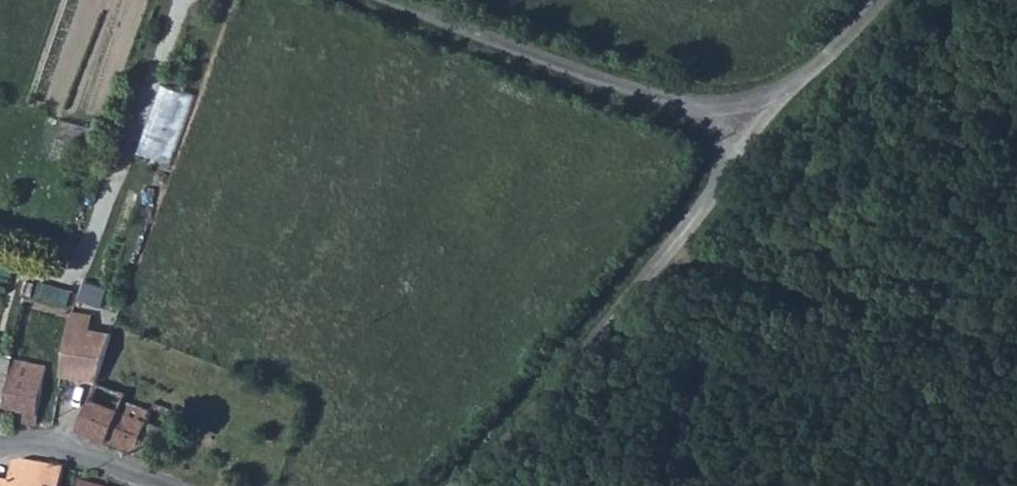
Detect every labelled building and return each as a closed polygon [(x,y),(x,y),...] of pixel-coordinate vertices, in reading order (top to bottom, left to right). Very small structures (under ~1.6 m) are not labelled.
[(163,84),(142,156),(179,166),(199,95),(163,84)] [(84,302),(110,307),(114,287),(88,282),(84,302)] [(93,318),(73,315),(71,320),(70,330),(91,332),(93,318)] [(113,335),(70,330),(63,379),(96,383),(113,335)] [(40,422),(41,412),(48,367),(15,362),(7,409),(28,412),(27,421),(40,422)] [(126,402),(128,396),(99,385),(82,431),(161,461),(171,432),(150,424),(153,413),(126,402)] [(14,484),(0,481),(0,485),(64,485),(67,472),(26,462),(17,464),(14,484)]
